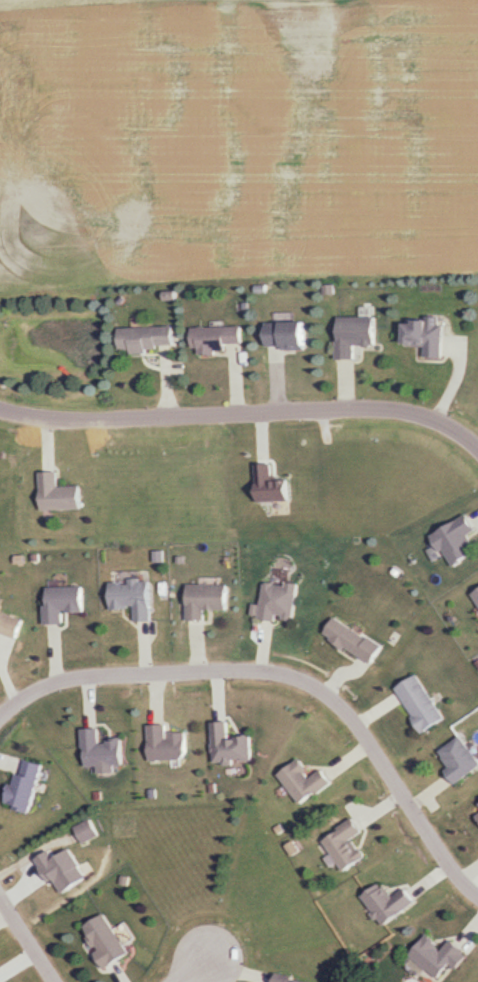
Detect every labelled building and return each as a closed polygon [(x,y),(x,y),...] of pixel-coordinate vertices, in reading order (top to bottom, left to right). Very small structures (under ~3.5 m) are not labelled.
[(339,316),(373,317),(373,343),(358,343),(358,356),(339,356),(339,316)] [(267,322),(303,322),(303,345),(267,345),(267,322)] [(406,323),(444,324),(443,355),(424,354),(425,346),(405,345),(406,323)] [(193,327),(240,327),(241,351),(193,351),(193,327)] [(121,328),(174,328),(174,349),(121,350),(121,328)] [(256,464),(271,463),(272,481),(288,480),(289,497),(257,499),(256,464)] [(40,472),(56,471),(58,488),(78,486),(80,506),(43,508),(40,472)] [(453,564),(436,533),(466,516),(475,531),(464,537),(473,553),(453,564)] [(268,580),(263,619),(297,623),(302,585),(268,580)] [(111,583),(151,584),(150,618),(133,618),(134,605),(111,605),(111,583)] [(189,584),(227,585),(227,608),(209,607),(209,616),(188,616),(189,584)] [(48,587),(82,588),(82,611),(61,611),(61,622),(47,621),(48,587)] [(15,636),(0,631),(0,612),(22,620),(15,636)] [(327,636),(377,665),(387,647),(337,618),(327,636)] [(419,676),(444,718),(422,731),(397,689),(419,676)] [(250,760),(214,761),(213,721),(227,721),(227,738),(238,738),(238,736),(250,736),(250,760)] [(187,732),(187,759),(150,760),(149,725),(167,725),(168,733),(187,732)] [(122,738),(122,764),(87,765),(86,728),(102,728),(102,739),(122,738)] [(460,737),(477,766),(454,781),(448,770),(452,767),(441,748),(460,737)] [(29,807),(8,802),(20,757),(41,763),(29,807)] [(280,775),(299,760),(312,777),(322,769),(331,781),(302,804),(280,775)] [(320,839),(354,819),(362,833),(353,839),(363,857),(340,871),(320,839)] [(76,828),(83,845),(101,836),(94,820),(76,828)] [(124,873),(133,875),(131,885),(122,883),(124,873)] [(361,897),(382,879),(394,894),(402,887),(413,899),(383,924),(361,897)] [(103,914),(126,950),(103,964),(97,954),(100,951),(85,926),(103,914)] [(412,954),(426,938),(440,951),(450,939),(462,951),(438,978),(412,954)] [(317,981),(280,974),(279,981),(317,981)]
